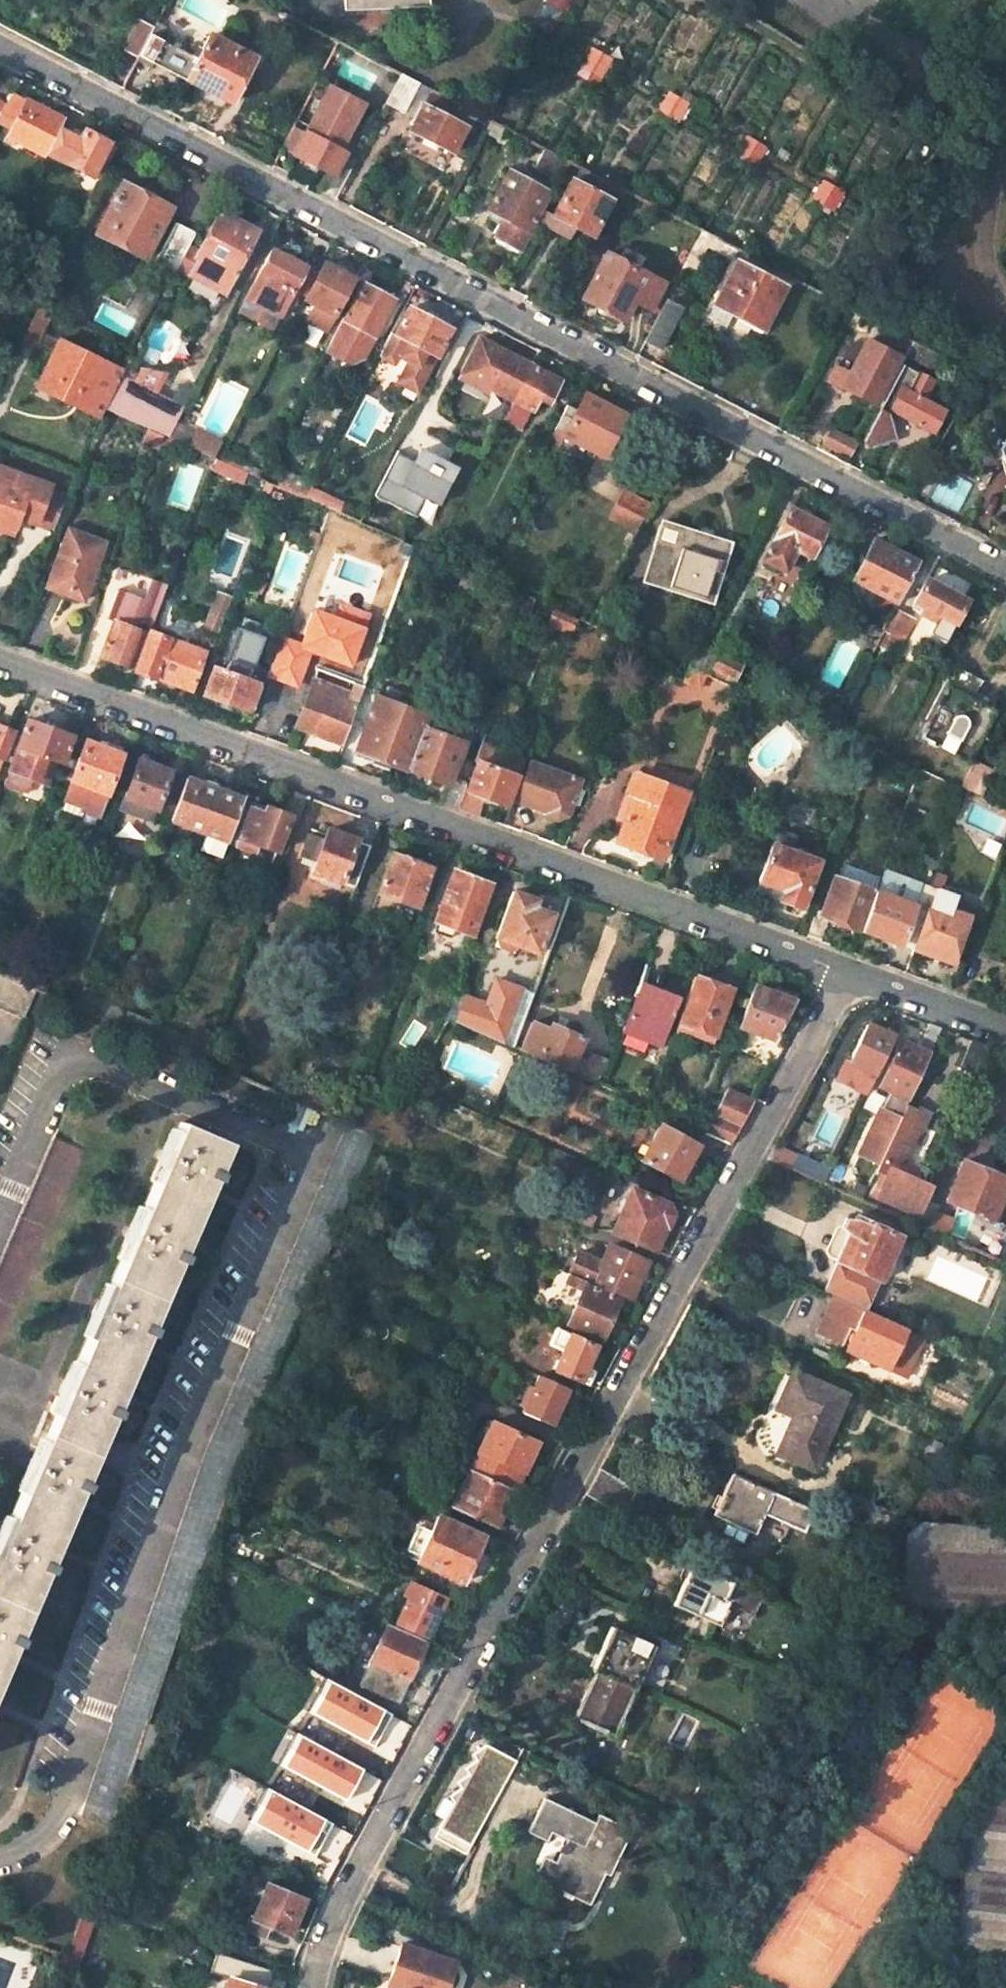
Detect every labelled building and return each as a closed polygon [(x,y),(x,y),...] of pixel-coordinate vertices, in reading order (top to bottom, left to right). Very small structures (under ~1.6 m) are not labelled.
[(345,11),(430,7),(430,0),(344,0),(345,11)] [(153,27),(139,21),(125,48),(139,55),(150,34),(153,27)] [(196,58),(150,34),(139,55),(230,102),(252,57),(208,35),(196,58)] [(611,58),(593,48),(582,67),(601,77),(611,58)] [(420,83),(400,72),(385,102),(405,112),(420,83)] [(345,136),(362,104),(328,86),(309,124),(297,118),(293,126),(331,146),(338,133),(345,136)] [(688,102),(669,92),(659,110),(678,121),(688,102)] [(12,93),(5,104),(0,112),(0,113),(15,120),(12,127),(4,141),(35,157),(38,152),(43,154),(61,118),(12,93)] [(464,128),(421,106),(408,131),(450,153),(464,128)] [(12,127),(15,120),(0,113),(0,120),(12,127)] [(504,127),(491,119),(486,129),(499,136),(504,127)] [(331,146),(293,126),(281,148),(332,175),(343,152),(331,146)] [(78,140),(59,130),(46,154),(92,177),(95,173),(103,176),(115,152),(106,147),(108,143),(84,130),(78,140)] [(766,147),(747,137),(737,155),(755,165),(766,147)] [(568,160),(544,147),(533,167),(558,180),(568,160)] [(578,184),(599,195),(601,191),(607,180),(586,169),(578,184)] [(527,230),(548,191),(508,170),(487,209),(504,218),(494,238),(520,252),(531,232),(527,230)] [(578,184),(568,178),(550,214),(575,227),(590,235),(608,199),(599,195),(578,184)] [(627,190),(607,180),(601,191),(621,201),(627,190)] [(842,191),(824,181),(813,199),(832,210),(842,191)] [(171,209),(122,183),(96,233),(145,258),(171,209)] [(641,197),(630,191),(624,203),(635,209),(641,197)] [(225,291),(254,235),(233,224),(236,219),(218,210),(213,221),(197,253),(187,248),(177,267),(225,291)] [(575,227),(550,214),(542,210),(536,221),(569,238),(575,227)] [(195,232),(176,222),(152,268),(172,278),(177,267),(187,248),(195,232)] [(738,248),(703,229),(683,267),(693,272),(707,246),(732,259),(738,248)] [(316,273),(271,250),(247,297),(280,315),(293,290),(304,296),(316,273)] [(663,283),(605,253),(582,299),(623,320),(633,301),(649,309),(663,283)] [(786,286),(738,261),(715,305),(708,318),(726,327),(732,314),(753,324),(752,328),(761,332),(762,329),(764,330),(786,286)] [(354,279),(324,263),(302,305),(332,321),(354,279)] [(395,300),(364,285),(346,320),(342,317),(330,341),(357,354),(370,348),(382,324),(389,310),(395,300)] [(683,307),(667,299),(645,341),(661,349),(683,307)] [(392,332),(383,350),(380,356),(382,357),(388,360),(396,359),(398,355),(410,361),(402,376),(405,385),(416,391),(419,392),(451,329),(410,308),(396,335),(392,332)] [(395,314),(389,310),(382,324),(388,328),(395,314)] [(753,324),(732,314),(726,327),(722,334),(729,337),(702,389),(709,392),(716,396),(752,328),(753,324)] [(878,346),(899,357),(898,360),(902,363),(907,353),(915,339),(888,326),(878,346)] [(490,388),(513,400),(531,365),(478,338),(458,377),(488,392),(490,388)] [(933,349),(915,339),(907,353),(926,362),(933,349)] [(899,357),(866,340),(849,373),(841,387),(875,404),(899,357)] [(124,373),(60,341),(54,355),(45,373),(61,382),(54,396),(101,421),(106,409),(122,377),(124,373)] [(388,360),(382,357),(372,376),(413,397),(416,391),(405,385),(402,376),(410,361),(398,355),(396,359),(388,360)] [(124,373),(122,377),(144,387),(152,371),(130,360),(124,373)] [(902,364),(881,405),(861,442),(873,448),(897,439),(888,416),(892,410),(890,409),(901,388),(907,391),(918,372),(902,364)] [(561,380),(531,365),(511,405),(511,406),(520,410),(522,405),(533,410),(539,397),(549,403),(561,380)] [(828,380),(841,387),(849,373),(834,367),(828,380)] [(932,380),(918,372),(907,391),(901,388),(890,409),(892,410),(932,431),(943,409),(923,398),(932,380)] [(37,388),(54,396),(61,382),(45,373),(37,388)] [(144,387),(122,377),(106,409),(162,434),(165,435),(169,437),(176,423),(184,406),(175,402),(157,393),(144,387)] [(175,402),(184,406),(191,391),(183,387),(175,402)] [(576,410),(567,405),(554,429),(564,433),(563,436),(603,456),(625,414),(585,394),(576,410)] [(522,405),(520,410),(511,406),(505,418),(524,427),(533,410),(522,405)] [(212,440),(176,423),(169,437),(203,452),(206,453),(212,440)] [(554,429),(549,438),(600,463),(603,456),(563,436),(564,433),(554,429)] [(854,444),(830,432),(824,444),(848,456),(854,444)] [(158,443),(162,444),(199,461),(203,452),(169,437),(165,435),(162,434),(158,443)] [(996,437),(992,444),(997,446),(1005,475),(1005,437),(1001,439),(996,437)] [(374,495),(413,516),(424,496),(437,503),(455,468),(419,449),(413,461),(397,452),(374,495)] [(251,473),(214,457),(211,467),(247,482),(251,473)] [(12,527),(14,528),(18,518),(37,525),(51,488),(51,486),(0,467),(0,522),(12,527)] [(311,489),(290,479),(286,488),(307,498),(311,489)] [(56,531),(67,500),(69,494),(51,488),(37,525),(56,531)] [(651,504),(623,490),(610,517),(637,531),(651,504)] [(348,506),(313,491),(309,499),(344,514),(348,506)] [(827,527),(791,508),(765,559),(786,570),(797,549),(812,557),(827,527)] [(0,522),(0,528),(10,532),(12,527),(0,522)] [(674,544),(661,541),(649,581),(711,601),(729,544),(679,529),(674,544)] [(72,531),(63,556),(98,572),(109,545),(72,531)] [(919,563),(874,540),(854,578),(852,577),(845,590),(847,596),(864,604),(870,603),(870,601),(876,591),(898,602),(919,563)] [(63,556),(58,554),(45,586),(82,599),(93,570),(63,556)] [(967,601),(926,580),(914,602),(923,607),(920,613),(935,621),(929,633),(945,642),(967,601)] [(316,671),(364,688),(396,600),(349,582),(316,671)] [(898,602),(876,591),(870,601),(893,613),(898,602)] [(149,613),(141,633),(116,623),(118,615),(103,610),(93,639),(108,644),(103,660),(133,670),(145,636),(149,637),(150,635),(156,616),(149,613)] [(915,620),(895,610),(883,633),(887,634),(881,646),(890,651),(896,639),(904,643),(915,620)] [(222,619),(209,614),(206,621),(209,623),(219,627),(222,619)] [(572,633),(578,620),(565,615),(560,628),(572,633)] [(209,623),(206,632),(216,636),(219,627),(209,623)] [(150,635),(149,637),(137,672),(192,692),(205,656),(150,635)] [(742,664),(702,644),(690,667),(704,673),(709,675),(711,670),(735,680),(742,664)] [(267,649),(264,659),(272,662),(275,652),(267,649)] [(704,673),(690,667),(684,680),(699,684),(704,673)] [(249,713),(259,686),(215,670),(205,697),(249,713)] [(948,690),(942,687),(913,743),(966,771),(996,715),(970,701),(979,686),(955,674),(948,690)] [(358,706),(328,695),(331,687),(312,681),(298,722),(316,729),(314,736),(344,747),(347,738),(358,706)] [(427,715),(362,692),(358,706),(347,738),(362,743),(358,753),(408,771),(422,731),(427,715)] [(523,704),(508,697),(504,707),(519,713),(523,704)] [(71,739),(29,723),(20,749),(5,787),(28,796),(34,780),(48,786),(57,763),(62,764),(71,739)] [(15,733),(0,728),(0,772),(15,733)] [(446,785),(440,802),(459,809),(465,791),(449,786),(462,746),(422,731),(408,771),(446,785)] [(74,773),(70,785),(63,805),(65,805),(62,813),(82,820),(83,816),(99,822),(122,758),(76,741),(64,770),(74,773)] [(480,745),(465,791),(483,798),(506,806),(522,760),(480,745)] [(995,771),(975,760),(962,786),(982,795),(995,771)] [(160,804),(176,810),(188,781),(139,763),(127,798),(157,811),(160,804)] [(564,819),(579,781),(530,763),(517,802),(564,819)] [(662,858),(685,792),(635,773),(627,795),(633,797),(627,812),(619,843),(662,858)] [(222,860),(228,845),(242,809),(245,801),(188,781),(176,810),(172,822),(207,835),(203,849),(205,854),(222,860)] [(476,816),(483,798),(465,791),(459,809),(476,816)] [(284,866),(311,798),(294,792),(285,816),(269,811),(265,818),(242,809),(228,845),(284,866)] [(168,830),(156,825),(150,842),(162,846),(168,830)] [(354,888),(370,846),(329,830),(324,843),(309,837),(301,857),(315,862),(312,872),(354,888)] [(800,907),(818,861),(772,845),(759,881),(783,890),(780,901),(800,907)] [(407,929),(431,869),(394,855),(370,915),(407,929)] [(475,941),(495,889),(453,874),(434,924),(475,941)] [(876,891),(834,875),(820,916),(814,913),(806,936),(822,942),(830,919),(862,930),(876,891)] [(862,930),(901,945),(908,948),(930,886),(921,882),(913,905),(876,891),(862,930)] [(930,886),(908,948),(950,963),(962,931),(944,925),(955,894),(930,886)] [(517,953),(536,960),(533,967),(542,971),(553,943),(544,939),(551,920),(534,914),(537,906),(514,897),(495,943),(499,945),(496,952),(515,959),(517,953)] [(22,1018),(34,990),(0,975),(0,1008),(22,1018)] [(733,994),(694,980),(677,1026),(716,1039),(733,994)] [(487,1007),(456,995),(447,1019),(513,1049),(532,996),(496,982),(487,1007)] [(643,984),(625,1032),(663,1047),(682,998),(643,984)] [(753,988),(739,1028),(772,1040),(794,999),(775,990),(772,995),(753,988)] [(582,1039),(548,1023),(546,1028),(533,1023),(519,1052),(567,1073),(569,1069),(575,1056),(582,1039)] [(905,1107),(908,1100),(940,1028),(925,1023),(915,1047),(900,1042),(879,1088),(889,1093),(882,1109),(880,1108),(858,1157),(880,1166),(905,1107)] [(875,1074),(892,1036),(868,1025),(851,1062),(875,1074)] [(586,1061),(575,1056),(569,1069),(595,1080),(604,1059),(589,1053),(586,1061)] [(875,1074),(851,1062),(847,1060),(835,1079),(866,1093),(875,1074)] [(730,1144),(751,1106),(724,1093),(701,1131),(704,1133),(730,1144)] [(323,1101),(319,1111),(336,1119),(340,1108),(323,1101)] [(904,1165),(923,1122),(916,1119),(919,1113),(905,1107),(880,1166),(878,1171),(892,1177),(882,1199),(920,1217),(926,1201),(931,1188),(915,1180),(919,1172),(904,1165)] [(342,1121),(349,1124),(377,1136),(387,1121),(370,1114),(366,1122),(345,1113),(342,1121)] [(704,1133),(701,1131),(675,1120),(670,1133),(660,1128),(643,1167),(686,1187),(691,1174),(686,1172),(704,1133)] [(77,1487),(83,1490),(85,1485),(86,1480),(81,1478),(108,1414),(115,1416),(116,1412),(119,1406),(113,1404),(143,1333),(149,1336),(151,1332),(153,1327),(147,1324),(174,1261),(181,1264),(183,1259),(185,1253),(179,1251),(209,1179),(216,1181),(218,1176),(220,1170),(215,1168),(225,1144),(179,1124),(0,1539),(0,1665),(10,1641),(16,1644),(19,1639),(21,1634),(15,1631),(41,1568),(48,1571),(50,1566),(52,1562),(46,1559),(77,1487)] [(231,1464),(356,1185),(377,1136),(349,1124),(197,1466),(83,1807),(114,1817),(231,1464)] [(82,1147),(53,1134),(0,1257),(0,1335),(82,1147)] [(798,1157),(776,1147),(769,1161),(823,1185),(831,1168),(799,1154),(798,1157)] [(963,1164),(950,1201),(995,1220),(1005,1194),(1005,1181),(963,1164)] [(869,1190),(857,1185),(851,1198),(863,1203),(869,1190)] [(631,1192),(613,1234),(653,1253),(670,1216),(667,1207),(631,1192)] [(932,1233),(939,1214),(941,1207),(926,1201),(921,1215),(917,1226),(932,1233)] [(572,1209),(567,1220),(590,1230),(595,1218),(572,1209)] [(939,1214),(932,1233),(939,1236),(965,1248),(973,1229),(939,1214)] [(880,1282),(900,1239),(857,1220),(855,1222),(847,1222),(843,1230),(849,1236),(837,1262),(838,1263),(879,1281),(880,1282)] [(965,1248),(1002,1264),(1005,1253),(1005,1229),(1001,1226),(994,1239),(973,1229),(965,1248)] [(577,1255),(567,1278),(585,1285),(592,1289),(594,1285),(629,1301),(646,1264),(610,1247),(601,1265),(577,1255)] [(879,1281),(838,1263),(824,1293),(833,1297),(864,1311),(865,1311),(879,1281)] [(585,1285),(567,1278),(563,1288),(580,1296),(566,1327),(600,1342),(617,1303),(584,1288),(585,1285)] [(864,1311),(833,1297),(816,1335),(848,1349),(863,1314),(864,1311)] [(848,1349),(846,1352),(889,1371),(906,1333),(891,1326),(863,1314),(848,1349)] [(570,1332),(557,1326),(548,1347),(563,1353),(554,1374),(585,1388),(590,1387),(593,1377),(591,1374),(586,1371),(594,1349),(568,1338),(570,1332)] [(906,1333),(889,1371),(908,1380),(925,1341),(906,1333)] [(774,1408),(766,1404),(750,1438),(763,1454),(776,1459),(779,1454),(810,1468),(844,1396),(791,1372),(774,1408)] [(523,1397),(518,1408),(561,1426),(574,1395),(537,1378),(528,1399),(523,1397)] [(484,1422),(479,1436),(482,1437),(483,1437),(488,1424),(484,1422)] [(483,1437),(468,1473),(513,1493),(521,1474),(519,1473),(532,1443),(488,1424),(483,1437)] [(468,1473),(452,1511),(497,1531),(513,1493),(468,1473)] [(750,1533),(770,1491),(729,1473),(709,1515),(750,1533)] [(479,1540),(434,1519),(417,1559),(415,1564),(460,1584),(479,1540)] [(964,1608),(1005,1610),(1005,1525),(920,1521),(905,1533),(902,1604),(964,1608)] [(401,1551),(417,1559),(427,1535),(411,1528),(401,1551)] [(672,1605),(720,1627),(729,1607),(753,1618),(763,1597),(690,1564),(672,1605)] [(410,1601),(398,1627),(428,1640),(445,1605),(409,1589),(404,1598),(410,1601)] [(385,1628),(358,1689),(398,1706),(425,1646),(385,1628)] [(617,1741),(656,1650),(613,1631),(593,1676),(595,1677),(575,1723),(617,1741)] [(369,1744),(387,1711),(326,1680),(309,1713),(369,1744)] [(294,1738),(281,1773),(353,1798),(365,1764),(294,1738)] [(478,1741),(431,1840),(468,1857),(515,1758),(478,1741)] [(1004,1787),(973,1784),(950,1949),(1005,1956),(1005,1775),(1004,1787)] [(604,1859),(610,1863),(627,1831),(595,1816),(590,1824),(542,1799),(526,1831),(545,1841),(550,1832),(565,1840),(552,1863),(542,1857),(528,1881),(554,1894),(556,1889),(584,1904),(601,1873),(598,1871),(604,1859)] [(317,1878),(330,1852),(302,1837),(288,1863),(317,1878)] [(292,1932),(306,1897),(268,1883),(248,1930),(265,1937),(270,1924),(292,1932)] [(451,1964),(398,1948),(387,1987),(391,1987),(444,1987),(451,1964)] [(268,1981),(249,1975),(246,1985),(227,1980),(225,1987),(266,1987),(268,1981)]
